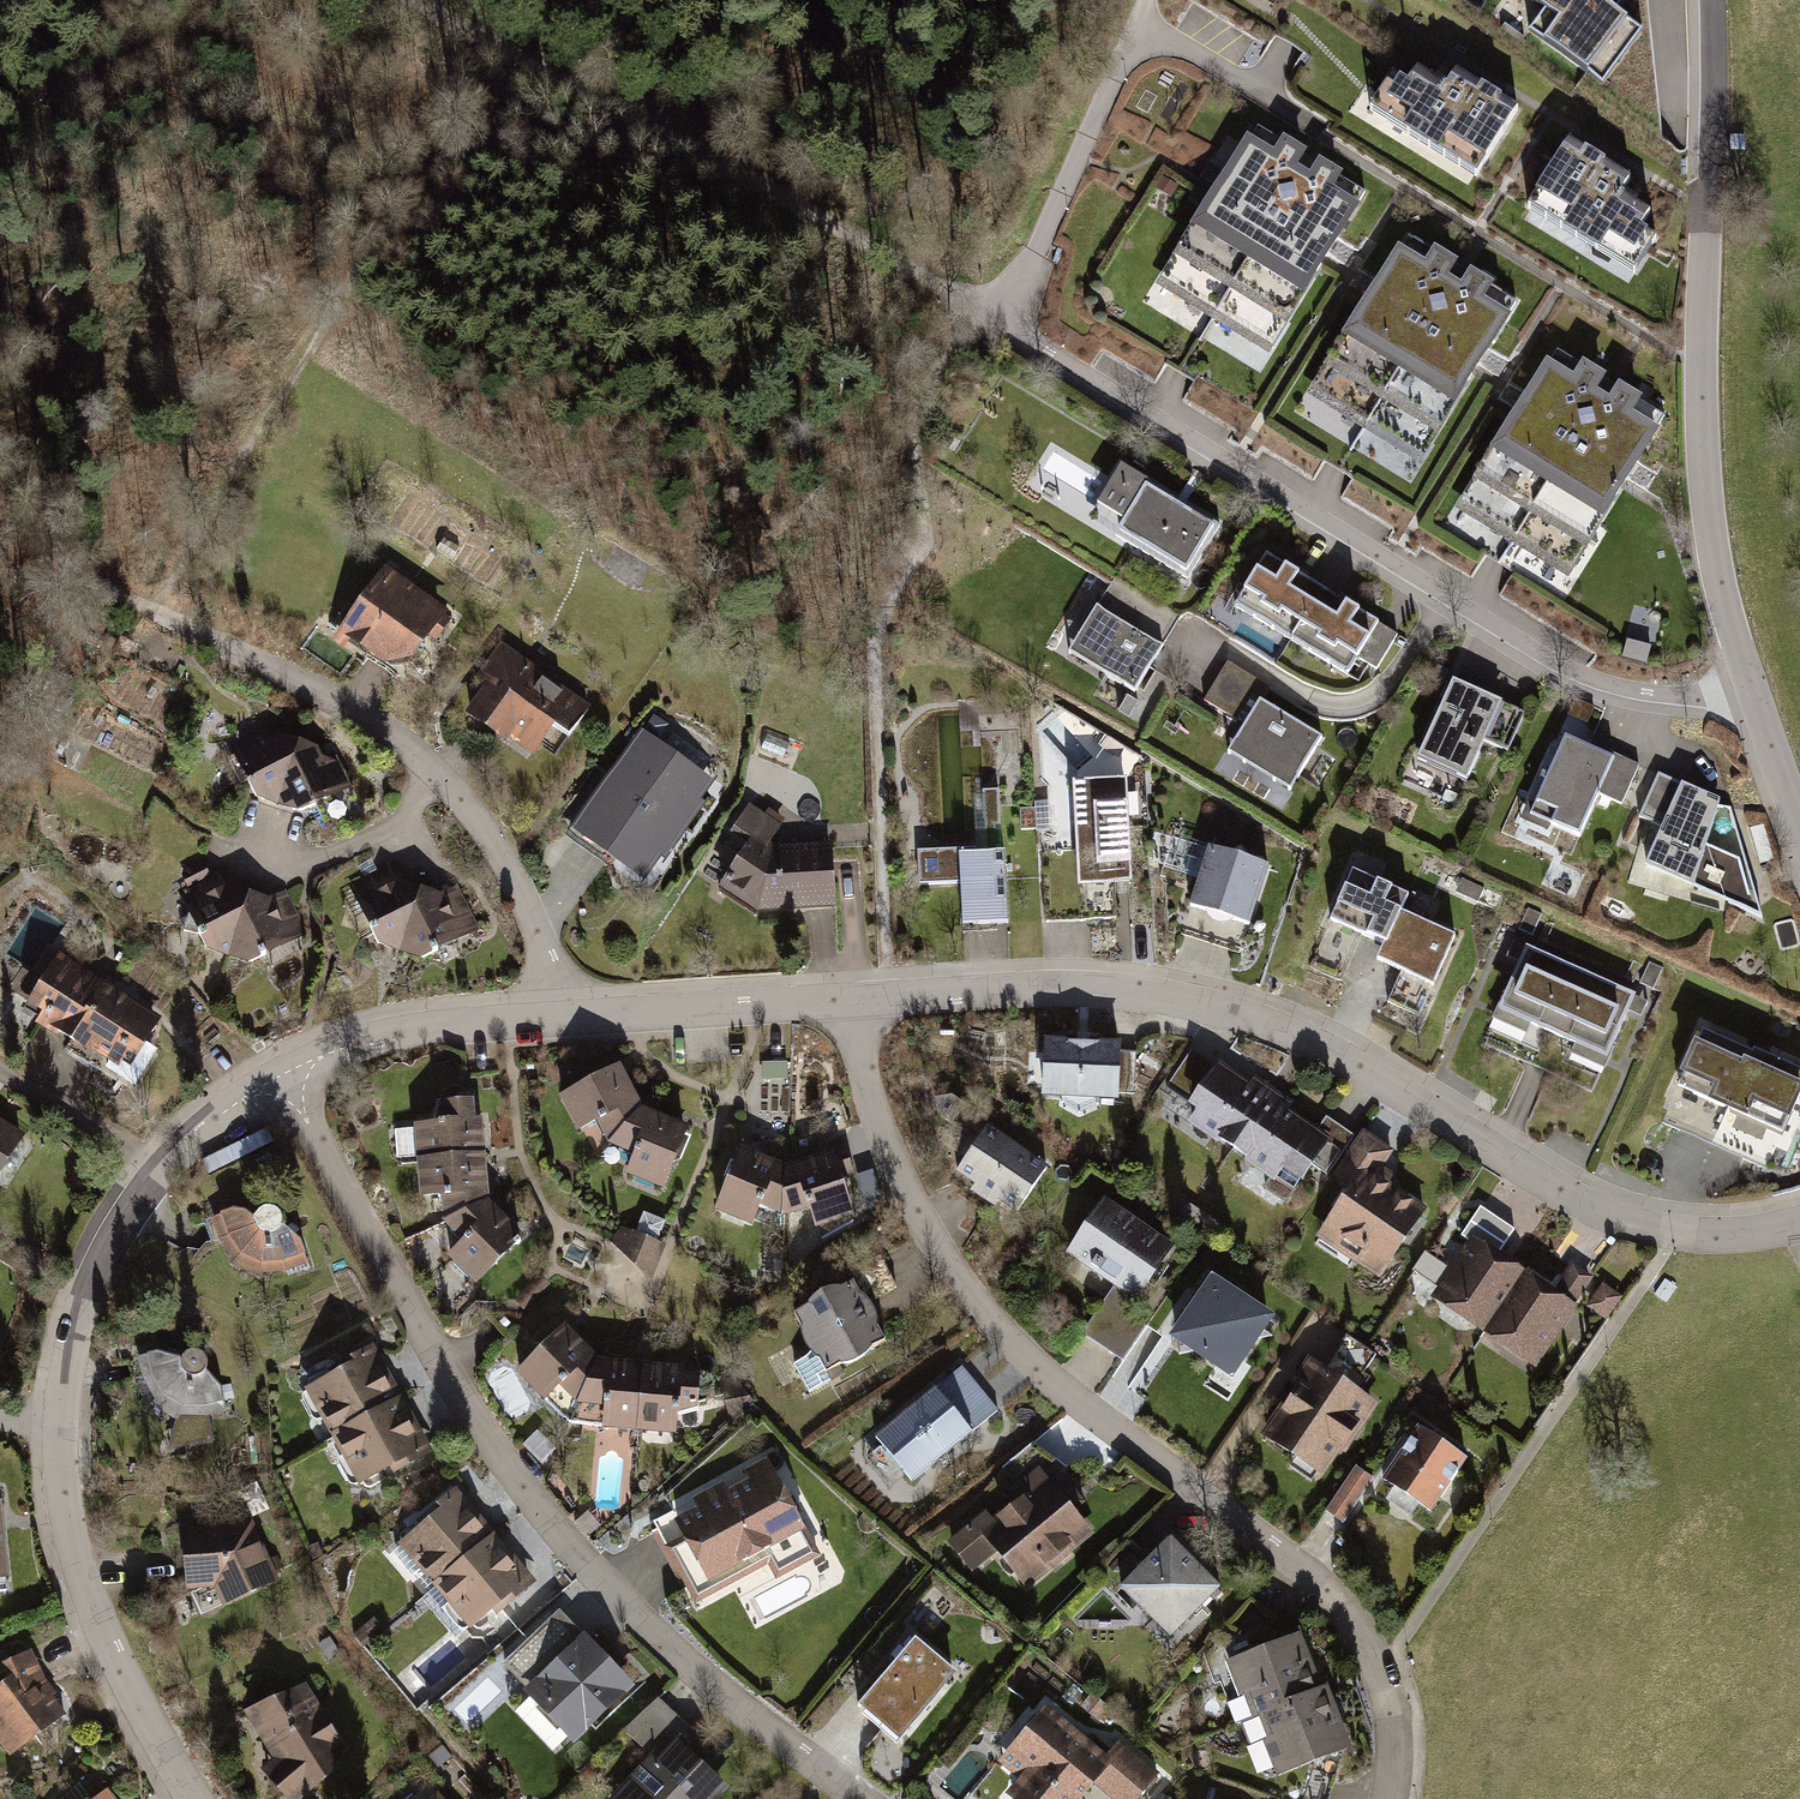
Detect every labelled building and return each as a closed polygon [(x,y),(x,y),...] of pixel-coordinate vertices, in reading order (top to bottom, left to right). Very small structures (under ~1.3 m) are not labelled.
[(1581,49),(1617,0),(1514,0),(1581,49)] [(1404,72),(1376,116),(1487,185),(1528,121),(1464,81),(1450,102),(1404,72)] [(1370,192),(1251,120),(1141,299),(1261,372),(1370,192)] [(1676,212),(1572,155),(1541,211),(1644,269),(1676,212)] [(1522,302),(1406,234),(1299,414),(1415,482),(1522,302)] [(1668,416),(1546,348),(1455,511),(1577,579),(1668,416)] [(1187,502),(1117,460),(1082,519),(1185,579),(1219,521),(1187,502)] [(1328,590),(1268,557),(1235,612),(1293,647),(1328,590)] [(340,634),(383,664),(413,658),(444,614),(384,572),(340,634)] [(1185,630),(1113,588),(1074,656),(1146,698),(1185,630)] [(1328,590),(1293,647),(1352,682),(1386,625),(1328,590)] [(470,711),(533,755),(554,725),(567,735),(587,707),(501,647),(477,682),(486,689),(470,711)] [(1503,702),(1448,680),(1404,786),(1459,808),(1503,702)] [(1509,751),(1526,712),(1507,705),(1491,743),(1509,751)] [(1329,743),(1267,706),(1233,763),(1295,800),(1329,743)] [(255,798),(277,806),(299,745),(280,739),(271,743),(256,736),(230,750),(255,798)] [(1589,748),(1566,737),(1531,816),(1579,838),(1598,796),(1621,806),(1639,766),(1591,745),(1589,748)] [(705,786),(641,742),(576,834),(641,879),(705,786)] [(315,751),(299,745),(277,806),(296,813),(348,788),(336,764),(318,759),(315,751)] [(1761,918),(1730,808),(1718,807),(1719,803),(1659,776),(1641,817),(1664,828),(1646,868),(1761,918)] [(1078,785),(1086,893),(1143,889),(1135,783),(1078,785)] [(784,824),(750,801),(732,830),(746,839),(713,894),(758,916),(837,913),(835,840),(772,843),(784,824)] [(1199,849),(1180,923),(1249,941),(1269,867),(1199,849)] [(1003,850),(956,852),(960,934),(1006,932),(1003,850)] [(394,867),(354,887),(381,943),(402,950),(423,889),(401,882),(394,867)] [(1416,896),(1356,870),(1332,923),(1392,950),(1408,913),(1416,896)] [(221,873),(181,892),(208,948),(229,956),(250,895),(229,888),(221,873)] [(443,896),(423,889),(402,950),(423,957),(478,928),(457,889),(443,896)] [(271,902),(250,895),(229,956),(251,962),(305,934),(285,895),(271,902)] [(1468,941),(1408,913),(1392,950),(1383,968),(1444,995),(1468,941)] [(1582,974),(1527,949),(1498,1012),(1553,1037),(1582,974)] [(27,1009),(76,1039),(108,990),(58,959),(27,1009)] [(1636,1000),(1582,974),(1553,1037),(1607,1063),(1636,1000)] [(158,1022),(108,990),(76,1039),(127,1071),(158,1022)] [(1753,1053),(1704,1031),(1679,1084),(1711,1098),(1709,1103),(1726,1111),(1753,1053)] [(1050,1041),(1046,1103),(1129,1107),(1132,1046),(1050,1041)] [(1753,1053),(1726,1111),(1779,1135),(1799,1090),(1799,1071),(1754,1050),(1753,1053)] [(1175,1120),(1232,1158),(1272,1099),(1215,1061),(1175,1120)] [(578,1130),(602,1156),(641,1106),(616,1066),(559,1093),(578,1130)] [(416,1159),(486,1152),(481,1116),(472,1115),(472,1095),(440,1098),(437,1115),(413,1121),(416,1159)] [(1337,1141),(1272,1099),(1232,1158),(1303,1200),(1337,1141)] [(688,1129),(641,1106),(602,1156),(663,1189),(688,1129)] [(21,1134),(0,1120),(0,1166),(21,1134)] [(949,1175),(1015,1220),(1049,1169),(984,1124),(949,1175)] [(741,1145),(713,1208),(754,1225),(761,1205),(783,1214),(787,1163),(741,1145)] [(834,1149),(787,1163),(783,1214),(810,1205),(822,1236),(857,1216),(834,1149)] [(486,1152),(416,1159),(419,1194),(439,1194),(443,1216),(490,1196),(486,1152)] [(1366,1152),(1311,1246),(1387,1291),(1443,1196),(1366,1152)] [(1078,1335),(1123,1367),(1155,1324),(1129,1305),(1170,1249),(1096,1195),(1055,1252),(1110,1292),(1078,1335)] [(525,1233),(490,1196),(443,1216),(459,1237),(446,1251),(476,1284),(525,1233)] [(220,1239),(235,1261),(231,1264),(262,1278),(262,1273),(285,1271),(308,1263),(300,1241),(284,1226),(284,1221),(282,1216),(278,1212),(272,1209),(266,1210),(261,1213),(257,1217),(254,1222),(252,1217),(247,1213),(241,1211),(235,1211),(212,1220),(220,1239)] [(662,1242),(617,1226),(595,1285),(639,1302),(662,1242)] [(1471,1240),(1430,1303),(1481,1336),(1522,1274),(1471,1240)] [(790,1310),(824,1374),(892,1338),(857,1274),(790,1310)] [(1166,1339),(1231,1382),(1274,1317),(1209,1274),(1166,1339)] [(1522,1274),(1481,1336),(1534,1371),(1575,1309),(1522,1274)] [(1604,1283),(1592,1309),(1612,1318),(1624,1293),(1604,1283)] [(570,1423),(598,1356),(566,1324),(516,1373),(570,1423)] [(296,1388),(330,1443),(404,1401),(371,1345),(296,1388)] [(175,1357),(154,1351),(134,1353),(137,1388),(148,1404),(175,1417),(208,1417),(226,1413),(223,1387),(207,1372),(207,1362),(202,1355),(190,1349),(175,1357)] [(641,1428),(646,1361),(598,1356),(570,1423),(641,1428)] [(1257,1429),(1328,1477),(1377,1405),(1306,1357),(1257,1429)] [(682,1364),(646,1361),(641,1428),(678,1431),(679,1413),(699,1407),(701,1372),(683,1369),(682,1364)] [(865,1441),(905,1490),(1004,1411),(964,1362),(865,1441)] [(404,1401),(330,1443),(361,1501),(439,1459),(404,1401)] [(1376,1479),(1434,1517),(1470,1464),(1412,1425),(1376,1479)] [(817,1556),(769,1456),(648,1514),(688,1597),(768,1558),(776,1576),(817,1556)] [(975,1579),(998,1560),(1026,1594),(1104,1530),(1047,1460),(946,1543),(975,1579)] [(1348,1522),(1377,1477),(1358,1464),(1329,1509),(1348,1522)] [(385,1544),(429,1595),(495,1538),(456,1489),(385,1544)] [(176,1524),(186,1593),(213,1589),(226,1610),(282,1579),(253,1518),(176,1524)] [(540,1590),(495,1538),(429,1595),(474,1647),(540,1590)] [(1128,1593),(1179,1642),(1224,1595),(1173,1547),(1153,1567),(1128,1593)] [(640,1687),(561,1605),(507,1656),(529,1678),(510,1696),(567,1756),(640,1687)] [(1223,1659),(1249,1727),(1327,1697),(1300,1629),(1223,1659)] [(964,1672),(918,1632),(856,1704),(902,1744),(964,1672)] [(13,1762),(59,1737),(42,1707),(56,1699),(36,1661),(0,1680),(0,1694),(3,1700),(0,1702),(0,1738),(13,1762)] [(352,1760),(305,1684),(225,1720),(272,1798),(303,1798),(352,1760)] [(659,1695),(624,1731),(650,1756),(608,1798),(720,1798),(730,1789),(677,1739),(690,1725),(659,1695)] [(1327,1697),(1249,1727),(1272,1789),(1353,1760),(1327,1697)] [(1045,1707),(998,1765),(1015,1779),(999,1798),(1088,1798),(1094,1792),(1103,1798),(1143,1798),(1165,1772),(1120,1735),(1103,1755),(1045,1707)] [(437,1782),(419,1798),(453,1798),(437,1782)]
